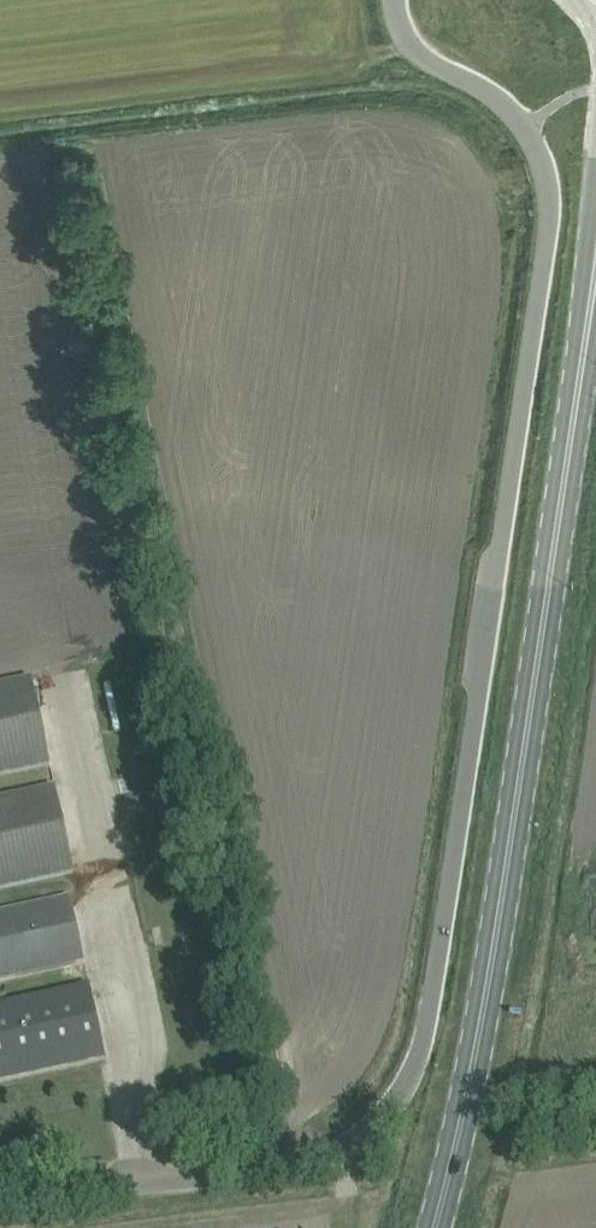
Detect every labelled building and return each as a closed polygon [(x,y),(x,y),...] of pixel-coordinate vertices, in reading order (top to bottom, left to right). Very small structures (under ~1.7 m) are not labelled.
[(50,767),(32,678),(0,685),(0,777),(50,767)] [(74,875),(55,787),(0,798),(0,891),(74,875)] [(84,962),(70,897),(0,913),(0,980),(84,962)] [(105,1059),(89,985),(0,1004),(0,1081),(105,1059)]
